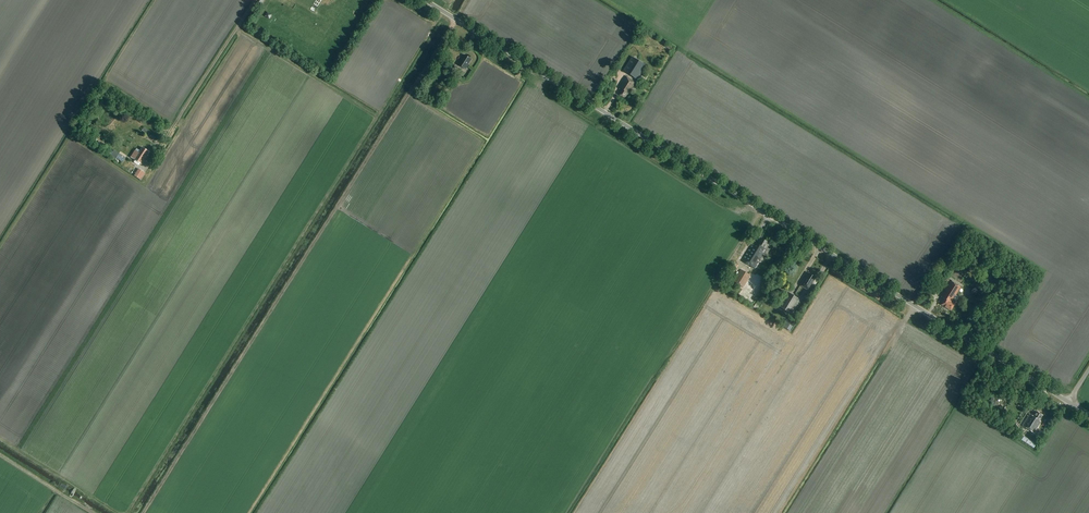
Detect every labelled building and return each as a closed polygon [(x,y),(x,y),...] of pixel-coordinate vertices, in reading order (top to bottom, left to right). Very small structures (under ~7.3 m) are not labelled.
[(467,66),(472,59),(465,55),(462,60),(461,59),(458,64),(466,70),(468,66),(467,66)] [(637,80),(646,66),(632,57),(623,70),(637,80)] [(450,79),(457,67),(453,64),(446,77),(450,79)] [(626,99),(636,83),(627,77),(620,88),(622,89),(619,94),(626,99)] [(130,157),(135,160),(134,162),(134,163),(138,165),(139,165),(140,163),(141,164),(149,152),(142,148),(139,153),(135,150),(130,157)] [(125,158),(114,150),(112,153),(109,151),(107,154),(115,160),(117,158),(122,162),(125,158)] [(139,179),(143,172),(139,169),(134,176),(139,179)] [(755,269),(770,243),(761,238),(758,244),(754,242),(743,261),(755,269)] [(744,287),(751,275),(741,269),(734,282),(744,287)] [(812,283),(816,277),(809,273),(806,279),(805,278),(801,285),(809,290),(813,284),(812,283)] [(951,311),(955,305),(954,304),(956,301),(958,297),(955,295),(960,287),(951,281),(941,297),(945,299),(941,304),(951,311)] [(929,297),(933,291),(928,288),(924,294),(929,297)] [(763,292),(758,301),(761,302),(766,294),(763,292)] [(791,314),(800,299),(788,292),(779,306),(791,314)] [(1040,421),(1043,416),(1036,412),(1033,417),(1030,415),(1023,426),(1034,433),(1041,422),(1040,421)] [(1036,447),(1038,442),(1024,436),(1022,440),(1036,447)]
